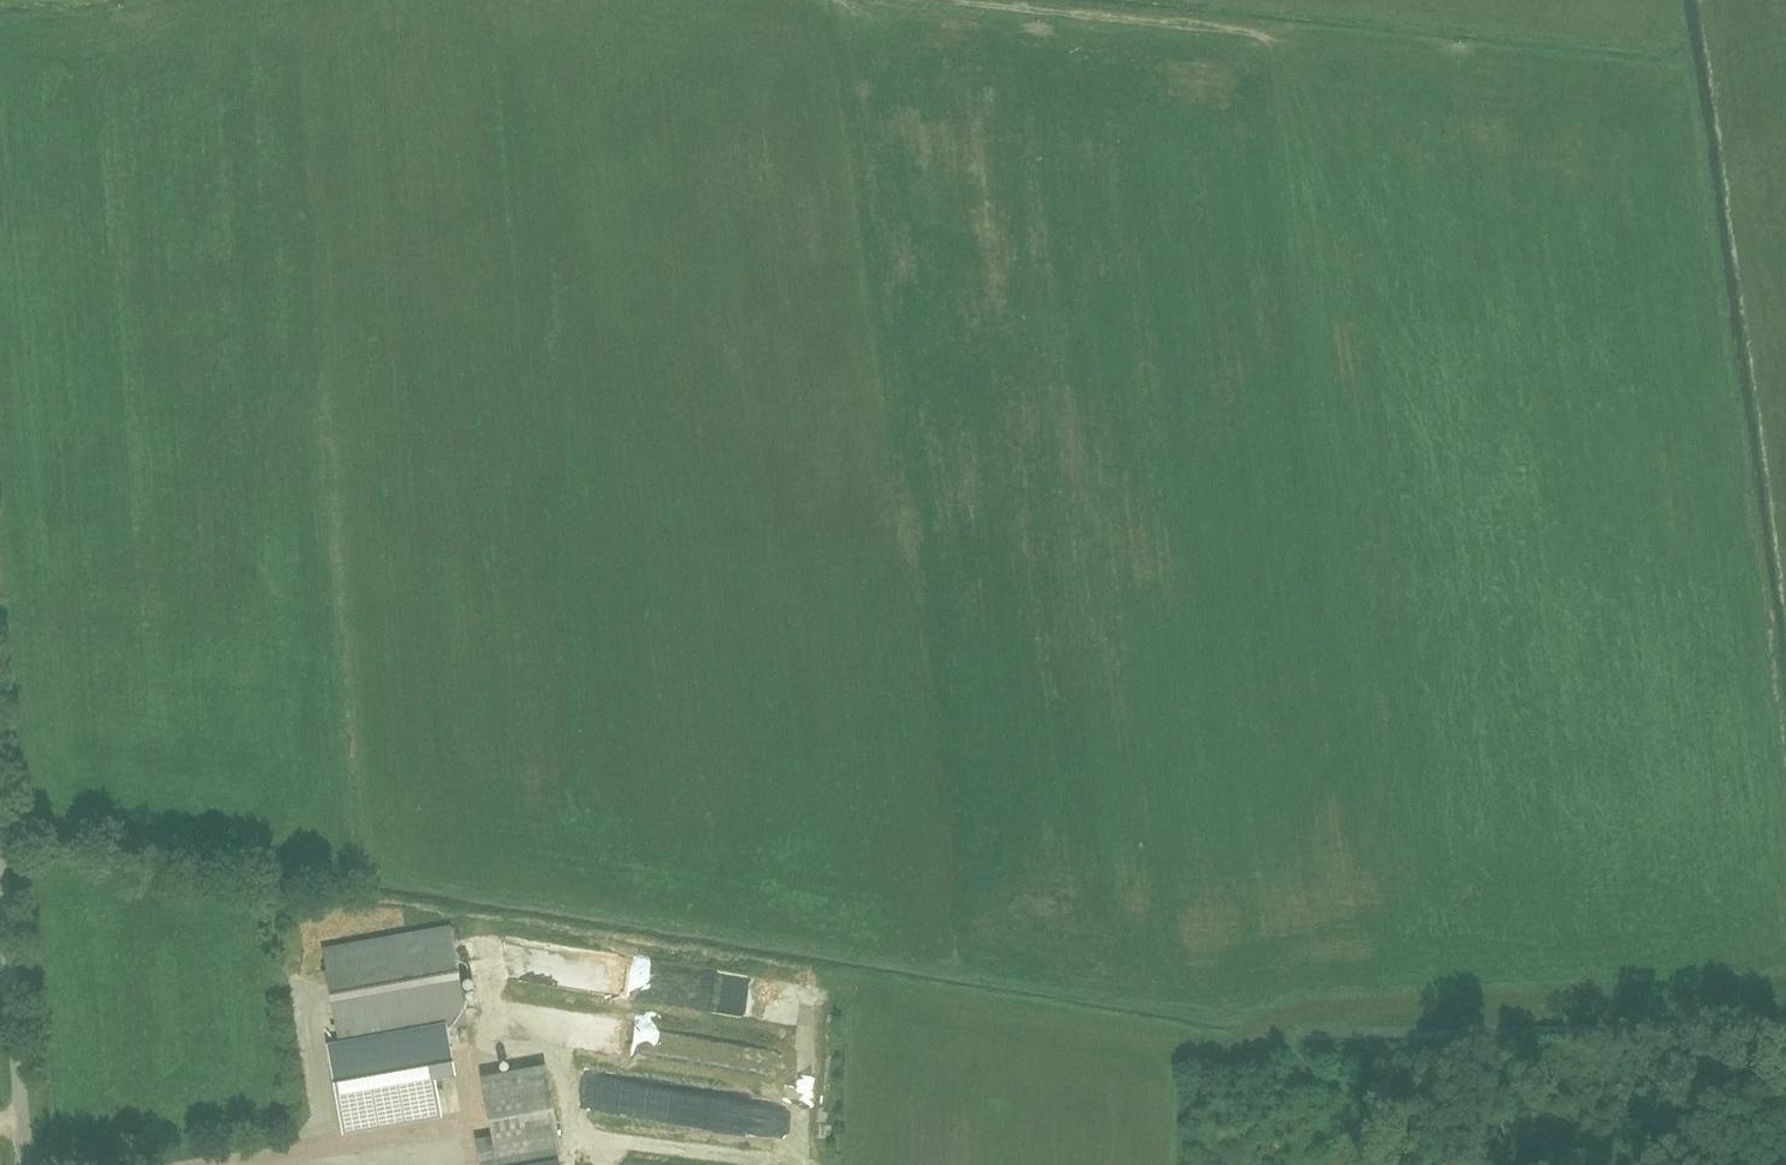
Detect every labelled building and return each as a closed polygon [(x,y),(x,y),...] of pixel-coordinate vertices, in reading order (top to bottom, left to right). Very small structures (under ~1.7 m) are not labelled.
[(441,1118),(441,1114),(434,1080),(456,1076),(447,1027),(468,1024),(450,925),(321,950),(338,1042),(326,1044),(343,1136),(441,1118)] [(728,973),(722,1010),(744,1014),(750,977),(728,973)] [(483,1164),(493,1164),(560,1152),(544,1067),(481,1078),(492,1137),(478,1140),(483,1164)]
